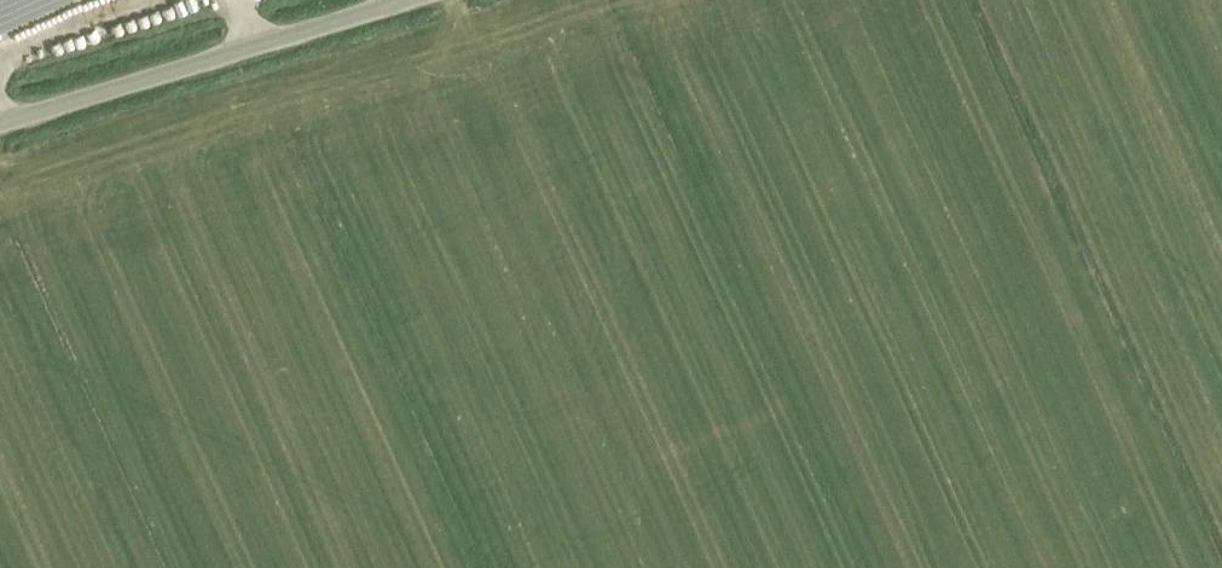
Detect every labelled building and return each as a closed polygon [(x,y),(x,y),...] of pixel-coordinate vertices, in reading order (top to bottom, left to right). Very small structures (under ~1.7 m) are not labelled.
[(61,0),(0,0),(0,27),(61,0)]
